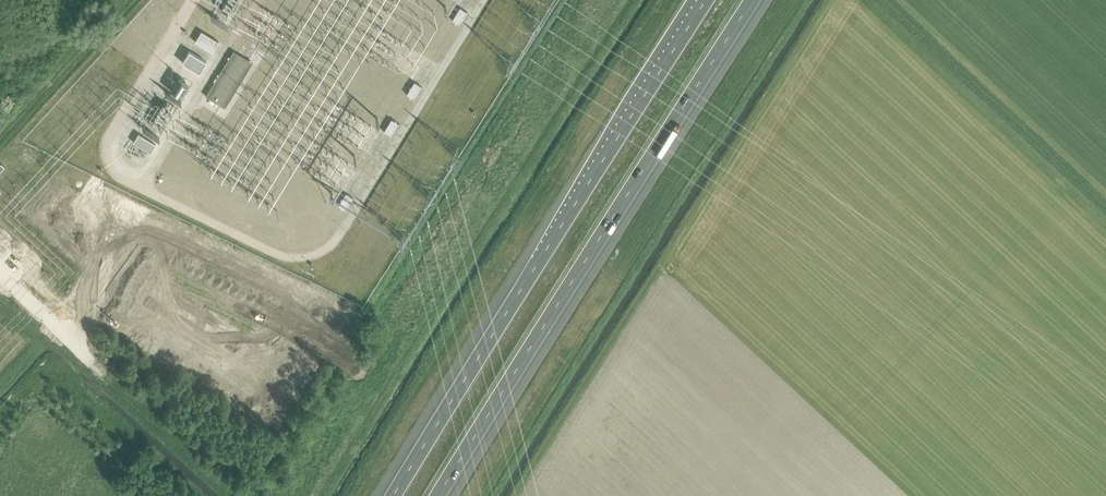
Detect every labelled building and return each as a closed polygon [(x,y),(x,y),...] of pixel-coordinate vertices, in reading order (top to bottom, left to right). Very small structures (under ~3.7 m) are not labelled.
[(224,108),(252,63),(233,51),(205,96),(224,108)]
